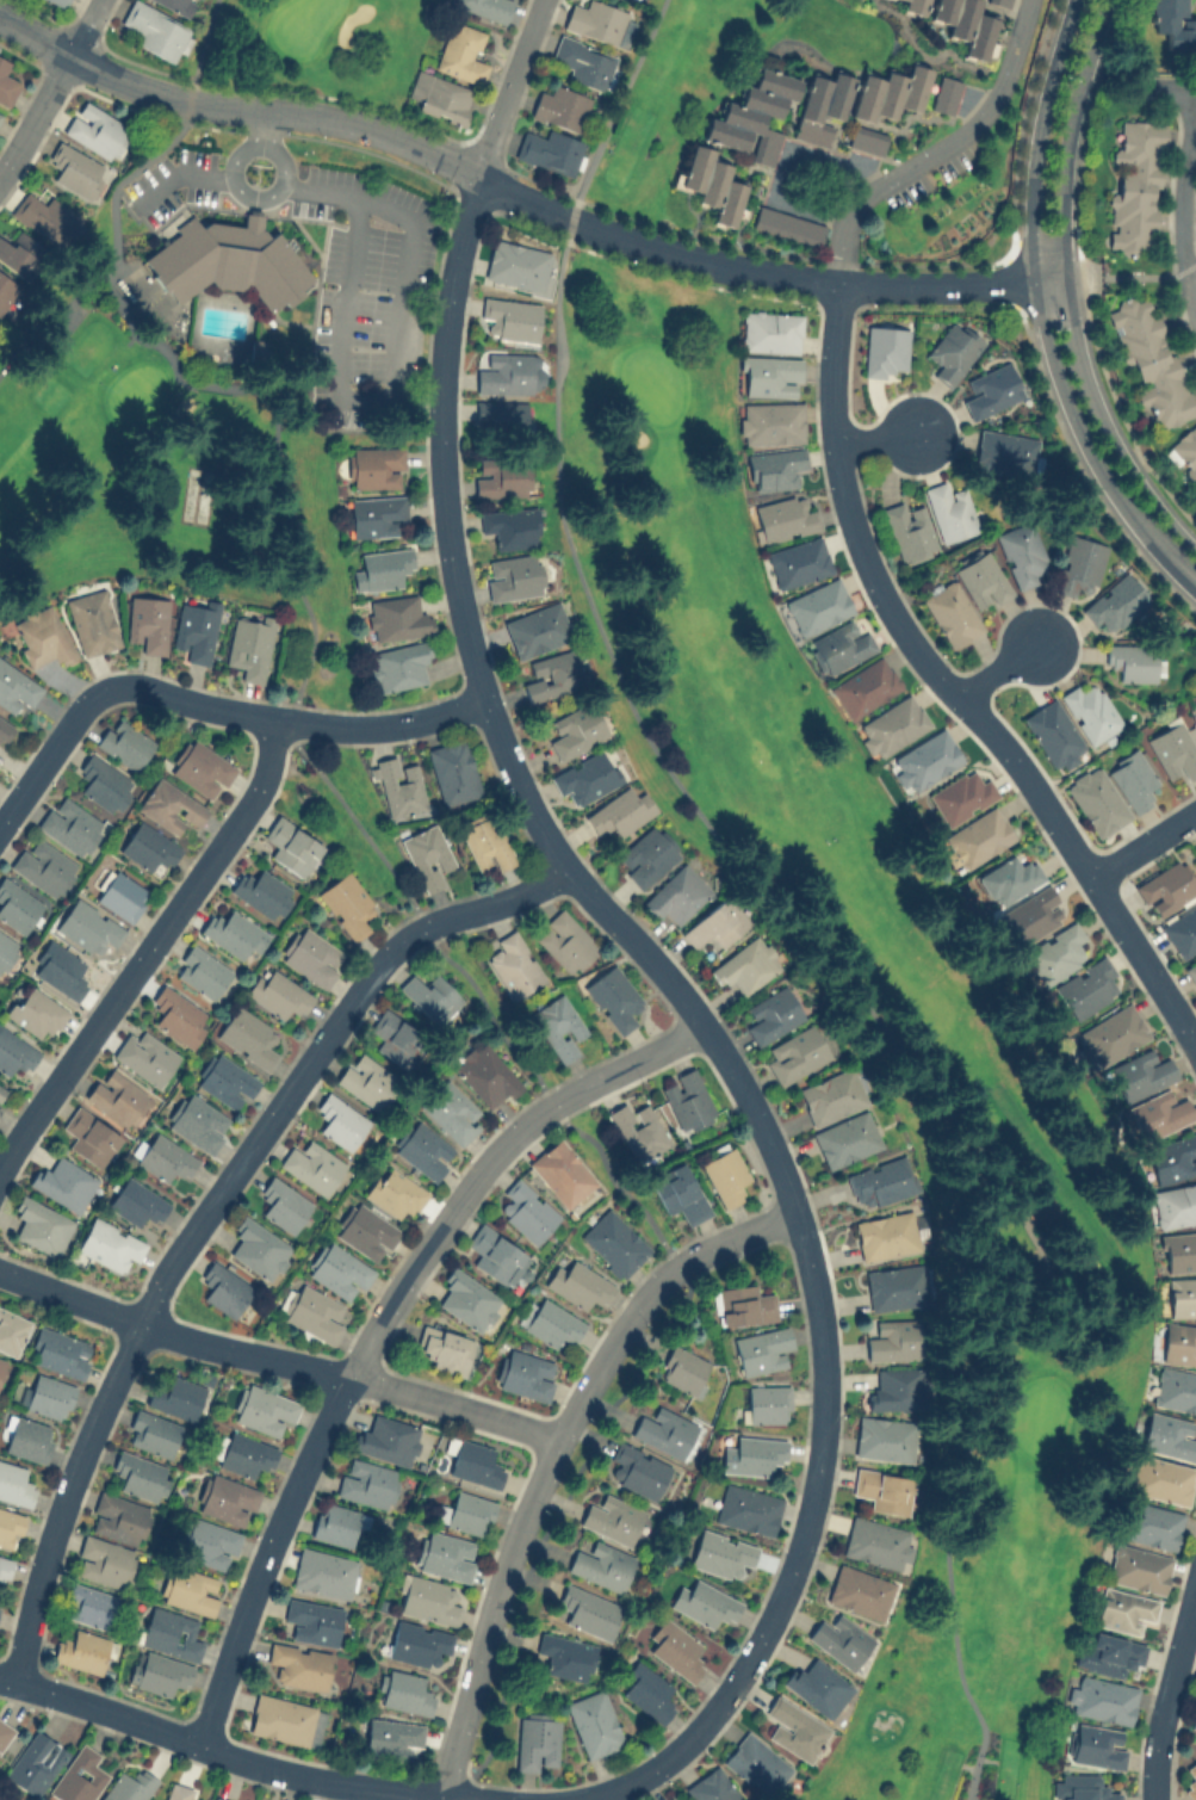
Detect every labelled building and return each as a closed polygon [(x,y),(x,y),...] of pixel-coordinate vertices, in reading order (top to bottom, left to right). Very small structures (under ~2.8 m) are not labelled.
[(171,61),(175,50),(180,52),(192,29),(137,0),(131,0),(119,20),(141,32),(135,43),(171,61)] [(196,0),(152,0),(188,17),(196,0)] [(513,0),(453,0),(451,6),(506,23),(513,0)] [(633,11),(594,0),(585,0),(583,7),(569,2),(562,29),(622,47),(633,11)] [(928,0),(905,0),(901,8),(924,14),(928,0)] [(977,12),(981,0),(936,0),(931,18),(950,23),(948,35),(967,39),(963,55),(985,60),(996,17),(977,12)] [(1151,31),(1165,31),(1165,51),(1195,51),(1195,18),(1183,18),(1183,0),(1151,0),(1151,31)] [(485,31),(450,19),(432,69),(481,86),(488,63),(476,60),(485,31)] [(572,67),(569,79),(603,91),(616,55),(558,35),(550,58),(572,67)] [(8,106),(20,81),(4,74),(11,61),(0,56),(0,102),(8,106)] [(930,68),(910,63),(907,75),(886,70),(885,79),(862,73),(851,115),(872,120),(873,112),(894,117),(898,106),(919,112),(930,68)] [(702,138),(745,150),(750,131),(757,134),(750,160),(771,166),(781,131),(762,126),(766,113),(780,117),(785,98),(794,100),(800,78),(758,66),(754,86),(745,83),(739,104),(725,100),(720,119),(708,116),(702,138)] [(415,110),(463,125),(475,87),(415,68),(407,95),(419,99),(415,110)] [(808,74),(793,136),(826,146),(832,119),(841,122),(853,75),(834,70),(832,80),(808,74)] [(949,115),(960,80),(940,74),(930,109),(949,115)] [(591,94),(553,85),(551,94),(537,91),(529,117),(582,131),(591,94)] [(113,161),(131,126),(80,98),(61,132),(113,161)] [(1163,122),(1120,118),(1117,161),(1116,160),(1111,230),(1109,230),(1108,250),(1139,253),(1139,245),(1154,246),(1163,122)] [(886,135),(854,124),(848,143),(880,154),(886,135)] [(544,137),(521,131),(513,159),(575,177),(585,140),(546,129),(544,137)] [(51,180),(92,200),(109,167),(57,141),(47,161),(57,167),(51,180)] [(745,184),(726,178),(731,163),(711,157),(713,148),(692,142),(680,185),(699,191),(696,200),(717,206),(713,221),(733,227),(745,184)] [(50,196),(45,204),(25,191),(10,214),(60,247),(80,216),(50,196)] [(825,224),(758,204),(751,225),(819,247),(825,224)] [(209,221),(242,225),(243,211),(247,212),(248,209),(260,210),(260,214),(262,214),(260,228),(262,228),(268,236),(277,230),(312,279),(298,289),(300,292),(284,304),(281,301),(267,311),(247,283),(238,289),(215,285),(209,277),(174,302),(165,287),(161,290),(150,274),(153,272),(142,258),(176,233),(173,228),(191,215),(200,227),(209,221)] [(0,233),(0,261),(27,280),(49,250),(18,229),(10,240),(0,233)] [(543,290),(550,248),(491,239),(483,279),(543,290)] [(20,283),(0,270),(0,314),(20,283)] [(1107,311),(1126,364),(1133,361),(1142,389),(1140,390),(1154,429),(1195,414),(1151,291),(1117,303),(1118,308),(1107,311)] [(489,336),(537,342),(541,303),(482,296),(479,321),(490,322),(489,336)] [(798,352),(799,311),(742,310),(739,351),(798,352)] [(925,354),(938,364),(931,375),(949,388),(984,341),(952,317),(925,354)] [(905,371),(907,327),(866,324),(862,376),(893,377),(893,370),(905,371)] [(475,392),(541,392),(543,353),(487,352),(487,365),(476,365),(475,392)] [(738,396),(799,396),(800,355),(738,355),(738,396)] [(972,392),(961,396),(969,419),(1023,398),(1010,361),(966,377),(972,392)] [(525,400),(475,400),(475,431),(525,431),(525,400)] [(801,402),(738,402),(738,443),(801,443),(801,402)] [(1165,447),(1191,482),(1195,480),(1195,423),(1165,447)] [(979,428),(973,468),(1033,476),(1037,437),(979,428)] [(347,446),(347,487),(402,487),(402,446),(347,446)] [(746,451),(749,490),(794,488),(793,471),(805,470),(803,447),(746,451)] [(528,457),(473,457),(473,495),(528,495),(528,457)] [(979,531),(965,487),(950,491),(946,480),(923,488),(941,543),(979,531)] [(816,506),(805,508),(803,494),(752,503),(761,542),(820,530),(816,506)] [(397,524),(405,522),(404,495),(349,497),(351,537),(397,534),(397,524)] [(882,507),(899,563),(938,551),(923,505),(906,509),(904,500),(882,507)] [(538,544),(535,506),(478,511),(481,536),(495,534),(496,549),(538,544)] [(997,532),(1015,589),(1040,582),(1037,571),(1049,567),(1034,520),(997,532)] [(1092,593),(1107,544),(1070,533),(1053,590),(1073,596),(1076,588),(1092,593)] [(832,574),(822,534),(764,550),(775,589),(832,574)] [(411,546),(361,552),(362,567),(352,568),(354,589),(415,583),(411,546)] [(955,565),(975,611),(1011,595),(991,549),(955,565)] [(543,593),(538,552),(483,559),(488,600),(543,593)] [(1096,626),(1102,621),(1111,633),(1151,601),(1126,570),(1080,608),(1096,626)] [(782,598),(798,636),(854,614),(839,576),(782,598)] [(948,649),(984,630),(954,576),(919,595),(948,649)] [(120,645),(105,587),(64,598),(80,656),(120,645)] [(433,633),(429,611),(419,612),(416,593),(365,600),(371,642),(433,633)] [(168,598),(129,595),(125,639),(141,641),(140,652),(163,655),(168,598)] [(173,645),(185,648),(184,661),(210,664),(218,601),(206,600),(205,606),(179,602),(173,645)] [(515,658),(572,639),(560,600),(502,619),(515,658)] [(30,667),(54,657),(57,666),(74,658),(51,601),(10,618),(30,667)] [(234,616),(224,663),(241,666),(238,679),(262,683),(274,624),(234,616)] [(878,650),(866,626),(856,631),(849,619),(804,642),(822,678),(878,650)] [(427,639),(367,651),(376,692),(426,682),(422,663),(430,661),(427,639)] [(1105,668),(1118,668),(1118,680),(1160,680),(1160,644),(1105,644),(1105,668)] [(526,700),(582,688),(574,649),(528,660),(532,679),(521,681),(526,700)] [(845,720),(901,688),(882,654),(826,685),(845,720)] [(13,713),(19,703),(30,709),(44,686),(0,658),(0,705),(13,713)] [(1059,693),(1087,746),(1123,726),(1098,681),(1083,689),(1079,682),(1059,693)] [(910,692),(855,726),(876,760),(931,725),(910,692)] [(1021,715),(1052,773),(1078,759),(1073,750),(1083,746),(1055,697),(1021,715)] [(557,760),(607,737),(591,701),(551,718),(558,735),(547,740),(557,760)] [(16,725),(0,715),(0,744),(2,746),(16,725)] [(155,742),(114,715),(94,744),(135,772),(155,742)] [(1146,734),(1169,785),(1195,771),(1195,749),(1182,717),(1146,734)] [(885,759),(905,794),(963,762),(944,726),(885,759)] [(213,800),(235,765),(188,736),(167,772),(213,800)] [(442,806),(483,794),(465,736),(425,747),(442,806)] [(1148,788),(1157,784),(1139,747),(1105,763),(1130,814),(1154,800),(1148,788)] [(620,784),(605,749),(547,774),(558,798),(570,793),(575,804),(620,784)] [(86,779),(78,792),(117,815),(136,780),(87,753),(75,773),(86,779)] [(417,761),(398,766),(396,755),(367,761),(371,779),(379,778),(388,818),(427,809),(417,761)] [(1095,839),(1130,818),(1098,762),(1062,783),(1095,839)] [(928,791),(946,825),(999,798),(987,774),(978,779),(972,768),(928,791)] [(136,809),(175,835),(185,819),(196,827),(209,809),(159,775),(136,809)] [(657,811),(643,790),(633,796),(627,786),(583,815),(597,839),(608,831),(614,840),(657,811)] [(85,856),(105,821),(56,793),(36,829),(85,856)] [(997,806),(943,834),(961,868),(1015,842),(997,806)] [(494,814),(458,828),(478,874),(513,860),(494,814)] [(262,837),(274,843),(267,855),(304,878),(323,845),(275,816),(262,837)] [(161,877),(179,845),(136,821),(118,852),(161,877)] [(422,892),(444,884),(438,872),(453,865),(435,821),(398,837),(422,892)] [(639,889),(682,852),(656,821),(613,858),(639,889)] [(21,845),(7,867),(56,898),(78,864),(37,837),(29,849),(21,845)] [(1020,862),(1015,853),(975,874),(994,908),(1045,880),(1031,856),(1020,862)] [(1142,903),(1148,901),(1158,917),(1195,896),(1195,885),(1180,856),(1132,884),(1142,903)] [(659,921),(665,915),(676,927),(713,891),(683,860),(640,902),(659,921)] [(296,890),(260,867),(254,877),(241,870),(228,891),(277,921),(296,890)] [(129,923),(150,893),(117,868),(94,898),(129,923)] [(371,927),(364,918),(377,909),(347,870),(316,892),(352,941),(371,927)] [(24,935),(44,903),(1,876),(0,877),(0,919),(24,935)] [(1067,916),(1047,883),(999,913),(1020,946),(1067,916)] [(680,932),(695,951),(711,938),(719,948),(750,923),(727,895),(680,932)] [(55,929),(97,955),(104,944),(112,948),(125,928),(75,896),(55,929)] [(1195,948),(1195,902),(1158,924),(1177,959),(1195,948)] [(568,976),(600,948),(563,907),(531,934),(568,976)] [(197,932),(241,959),(247,948),(258,954),(271,933),(229,908),(223,917),(211,910),(197,932)] [(1021,951),(1040,985),(1086,960),(1077,944),(1085,939),(1076,921),(1021,951)] [(299,923),(277,958),(323,989),(347,954),(299,923)] [(546,979),(515,928),(494,940),(500,950),(485,958),(510,1001),(546,979)] [(21,941),(0,929),(0,977),(21,941)] [(742,996),(783,966),(758,932),(707,970),(721,988),(731,982),(742,996)] [(74,1001),(87,982),(76,973),(85,963),(50,938),(29,969),(74,1001)] [(211,1001),(233,971),(192,942),(171,972),(211,1001)] [(1121,990),(1101,955),(1052,985),(1072,1020),(1121,990)] [(1183,966),(1195,988),(1195,987),(1195,959),(1183,966)] [(637,1022),(630,1013),(643,1002),(613,961),(581,985),(618,1035),(637,1022)] [(299,1016),(314,996),(272,967),(265,977),(259,972),(243,995),(281,1020),(289,1009),(299,1016)] [(436,1026),(464,1000),(434,971),(425,981),(414,970),(397,988),(436,1026)] [(52,1033),(68,1009),(25,983),(5,1016),(38,1037),(44,1027),(52,1033)] [(205,1012),(161,983),(148,1003),(160,1010),(151,1022),(192,1049),(205,1028),(197,1023),(205,1012)] [(805,1020),(787,983),(744,1004),(752,1020),(743,1025),(754,1046),(805,1020)] [(558,1064),(578,1053),(571,1041),(585,1033),(564,992),(529,1010),(558,1064)] [(1080,1027),(1098,1064),(1149,1039),(1132,1001),(1080,1027)] [(215,1038),(267,1070),(279,1052),(268,1046),(278,1031),(236,1003),(215,1038)] [(368,1029),(380,1038),(373,1047),(404,1069),(427,1035),(383,1007),(368,1029)] [(764,1062),(777,1085),(831,1059),(813,1022),(767,1045),(773,1057),(764,1062)] [(0,1025),(0,1070),(7,1075),(14,1065),(25,1072),(39,1051),(0,1025)] [(110,1056),(157,1088),(180,1054),(142,1028),(136,1038),(126,1032),(110,1056)] [(521,1085),(485,1038),(451,1063),(488,1112),(521,1085)] [(1169,1056),(1155,1060),(1151,1049),(1108,1065),(1122,1101),(1177,1078),(1169,1056)] [(238,1112),(260,1078),(215,1050),(193,1083),(238,1112)] [(355,1050),(335,1082),(377,1108),(397,1076),(355,1050)] [(812,1127),(868,1102),(851,1064),(795,1089),(812,1127)] [(105,1065),(82,1099),(130,1128),(153,1095),(105,1065)] [(695,1066),(657,1082),(678,1133),(715,1118),(695,1066)] [(479,1109),(447,1078),(420,1107),(459,1145),(477,1126),(470,1119),(479,1109)] [(8,1088),(0,1084),(0,1106),(8,1088)] [(1194,1117),(1184,1095),(1173,1101),(1166,1087),(1123,1108),(1140,1143),(1194,1117)] [(233,1119),(185,1090),(163,1125),(211,1153),(233,1119)] [(312,1112),(323,1118),(316,1130),(351,1151),(371,1119),(326,1090),(312,1112)] [(647,1101),(630,1111),(624,1101),(607,1111),(633,1163),(670,1144),(647,1101)] [(101,1169),(123,1136),(75,1105),(61,1127),(74,1136),(68,1146),(101,1169)] [(824,1169),(882,1149),(868,1109),(811,1130),(824,1169)] [(433,1182),(457,1150),(413,1117),(390,1149),(433,1182)] [(166,1182),(173,1173),(184,1180),(198,1158),(155,1130),(134,1161),(166,1182)] [(1154,1184),(1195,1174),(1195,1156),(1195,1133),(1144,1146),(1154,1184)] [(563,1208),(596,1183),(559,1136),(526,1161),(563,1208)] [(275,1165),(324,1198),(347,1163),(309,1138),(302,1149),(291,1143),(275,1165)] [(699,1161),(720,1208),(744,1198),(738,1183),(748,1179),(733,1145),(699,1161)] [(79,1214),(100,1177),(57,1153),(48,1171),(37,1165),(26,1184),(79,1214)] [(845,1173),(856,1210),(917,1189),(906,1153),(845,1173)] [(676,1205),(684,1225),(709,1214),(686,1161),(647,1177),(663,1211),(676,1205)] [(414,1216),(429,1190),(389,1167),(384,1175),(378,1170),(362,1198),(397,1219),(402,1210),(414,1216)] [(144,1216),(156,1224),(169,1201),(126,1175),(106,1207),(137,1226),(144,1216)] [(260,1214),(292,1235),(312,1202),(269,1175),(256,1195),(268,1202),(260,1214)] [(560,1217),(516,1175),(501,1192),(507,1198),(496,1210),(533,1245),(560,1217)] [(1158,1227),(1195,1222),(1195,1183),(1153,1188),(1158,1227)] [(58,1257),(75,1218),(19,1194),(12,1212),(23,1216),(13,1238),(58,1257)] [(379,1264),(402,1230),(354,1198),(331,1232),(379,1264)] [(650,1248),(608,1205),(577,1236),(619,1279),(650,1248)] [(853,1220),(860,1261),(919,1250),(912,1210),(853,1220)] [(228,1254),(272,1282),(295,1248),(242,1213),(230,1231),(238,1238),(228,1254)] [(136,1264),(147,1241),(92,1216),(75,1251),(119,1272),(124,1260),(136,1264)] [(469,1262),(504,1286),(527,1252),(479,1220),(464,1244),(476,1251),(469,1262)] [(1160,1233),(1164,1273),(1195,1270),(1195,1231),(1160,1233)] [(376,1270),(327,1238),(304,1273),(347,1300),(355,1288),(361,1292),(376,1270)] [(584,1309),(590,1299),(602,1306),(615,1283),(572,1258),(566,1269),(557,1263),(544,1285),(584,1309)] [(254,1287),(211,1260),(199,1279),(209,1286),(202,1298),(234,1319),(254,1287)] [(504,1299),(452,1263),(439,1283),(447,1288),(436,1305),(481,1335),(504,1299)] [(929,1304),(925,1263),(866,1269),(869,1310),(929,1304)] [(331,1344),(351,1307),(302,1282),(283,1319),(331,1344)] [(776,1318),(773,1293),(757,1294),(756,1282),(712,1288),(717,1325),(776,1318)] [(554,1347),(559,1338),(571,1344),(584,1320),(540,1295),(535,1304),(529,1301),(516,1325),(554,1347)] [(0,1306),(0,1350),(16,1356),(31,1318),(0,1306)] [(866,1359),(918,1359),(918,1318),(876,1318),(876,1332),(866,1332),(866,1359)] [(1164,1322),(1160,1361),(1195,1364),(1195,1324),(1164,1322)] [(475,1337),(421,1323),(414,1350),(429,1354),(426,1366),(464,1377),(475,1337)] [(88,1356),(81,1355),(85,1341),(38,1325),(26,1361),(81,1379),(88,1356)] [(791,1349),(787,1326),(732,1335),(738,1373),(783,1366),(781,1350),(791,1349)] [(713,1361),(670,1344),(657,1379),(700,1396),(713,1361)] [(546,1402),(556,1360),(502,1347),(492,1390),(546,1402)] [(1158,1366),(1151,1405),(1195,1413),(1195,1372),(1158,1366)] [(867,1409),(915,1409),(915,1367),(876,1367),(876,1385),(867,1385),(867,1409)] [(19,1405),(63,1419),(74,1385),(31,1371),(19,1405)] [(193,1422),(206,1385),(171,1373),(166,1386),(153,1381),(145,1405),(193,1422)] [(291,1425),(299,1402),(243,1380),(229,1418),(275,1436),(280,1422),(291,1425)] [(744,1423),(788,1423),(788,1385),(744,1385),(744,1423)] [(628,1436),(681,1459),(696,1422),(657,1405),(651,1417),(639,1412),(628,1436)] [(136,1408),(123,1442),(169,1458),(181,1424),(136,1408)] [(1195,1453),(1195,1439),(1190,1437),(1194,1421),(1148,1410),(1139,1448),(1194,1461),(1195,1453)] [(1,1450),(44,1462),(55,1427),(12,1414),(1,1450)] [(357,1427),(351,1450),(410,1466),(421,1425),(372,1414),(368,1429),(357,1427)] [(854,1458),(913,1462),(916,1419),(857,1415),(854,1458)] [(279,1448),(224,1427),(211,1462),(252,1478),(256,1466),(269,1471),(279,1448)] [(769,1462),(783,1464),(785,1439),(737,1435),(736,1447),(723,1447),(721,1472),(768,1476),(769,1462)] [(495,1448),(458,1437),(447,1473),(497,1487),(504,1465),(490,1461),(495,1448)] [(671,1464),(618,1440),(608,1460),(615,1462),(608,1479),(655,1501),(671,1464)] [(171,1466),(118,1449),(111,1472),(123,1476),(119,1489),(160,1502),(171,1466)] [(1186,1505),(1195,1466),(1135,1453),(1127,1492),(1186,1505)] [(346,1455),(335,1496),(390,1509),(399,1470),(346,1455)] [(0,1460),(0,1498),(29,1505),(35,1483),(23,1479),(25,1466),(0,1460)] [(907,1515),(913,1477),(855,1467),(851,1493),(870,1496),(869,1509),(907,1515)] [(247,1528),(259,1487),(209,1472),(196,1513),(247,1528)] [(771,1536),(781,1496),(724,1482),(714,1522),(771,1536)] [(448,1510),(445,1509),(440,1523),(484,1536),(495,1501),(456,1489),(448,1510)] [(141,1546),(153,1507),(99,1491),(87,1530),(141,1546)] [(578,1526),(630,1547),(646,1509),(605,1491),(599,1505),(588,1501),(578,1526)] [(1184,1511),(1127,1497),(1117,1536),(1175,1551),(1184,1511)] [(310,1536),(351,1546),(357,1523),(366,1524),(368,1513),(318,1501),(310,1536)] [(24,1514),(0,1508),(0,1544),(16,1548),(24,1514)] [(841,1555),(904,1571),(915,1529),(850,1514),(841,1555)] [(181,1555),(229,1571),(241,1532),(192,1517),(181,1555)] [(690,1565),(737,1579),(740,1565),(750,1567),(757,1545),(701,1528),(690,1565)] [(414,1569),(469,1582),(477,1541),(423,1529),(414,1569)] [(72,1573),(125,1589),(137,1550),(83,1534),(72,1573)] [(621,1592),(636,1555),(593,1539),(588,1552),(575,1547),(565,1571),(621,1592)] [(1105,1581),(1164,1594),(1172,1555),(1115,1541),(1105,1581)] [(360,1559),(299,1545),(290,1586),(351,1600),(360,1559)] [(0,1555),(0,1581),(6,1582),(12,1558),(0,1555)] [(881,1622),(894,1582),(838,1561),(824,1603),(881,1622)] [(210,1615),(222,1579),(169,1563),(159,1600),(210,1615)] [(461,1602),(452,1601),(457,1584),(405,1573),(396,1612),(456,1625),(461,1602)] [(669,1607),(712,1627),(717,1616),(730,1623),(742,1601),(696,1578),(690,1589),(681,1583),(669,1607)] [(119,1595),(72,1582),(62,1615),(109,1629),(119,1595)] [(611,1639),(621,1602),(564,1584),(557,1606),(569,1609),(564,1626),(611,1639)] [(1095,1623),(1138,1634),(1141,1620),(1153,1622),(1158,1598),(1103,1585),(1095,1623)] [(342,1607),(286,1597),(283,1621),(293,1623),(291,1638),(335,1646),(342,1607)] [(138,1644),(197,1662),(203,1641),(192,1638),(198,1619),(150,1604),(138,1644)] [(804,1639),(853,1671),(865,1653),(866,1654),(876,1638),(836,1612),(829,1622),(818,1616),(804,1639)] [(702,1643),(664,1615),(650,1635),(656,1641),(647,1652),(690,1683),(705,1664),(693,1656),(702,1643)] [(395,1619),(386,1657),(436,1668),(440,1653),(448,1656),(453,1632),(395,1619)] [(58,1635),(51,1659),(101,1674),(111,1638),(75,1627),(72,1639),(58,1635)] [(1146,1643),(1093,1631),(1085,1669),(1122,1677),(1124,1664),(1140,1668),(1146,1643)] [(544,1674),(588,1682),(595,1641),(539,1632),(535,1653),(547,1656),(544,1674)] [(266,1664),(278,1665),(275,1683),(326,1690),(331,1651),(269,1641),(266,1664)] [(125,1684),(169,1696),(173,1684),(186,1689),(193,1664),(136,1647),(125,1684)] [(829,1719),(853,1684),(813,1657),(804,1670),(793,1663),(779,1683),(829,1719)] [(674,1685),(639,1660),(615,1690),(661,1725),(676,1705),(665,1697),(674,1685)] [(423,1675),(382,1666),(376,1705),(428,1714),(433,1690),(421,1688),(423,1675)] [(1130,1725),(1138,1685),(1072,1672),(1067,1701),(1071,1702),(1068,1713),(1130,1725)] [(565,1701),(583,1759),(622,1748),(605,1689),(565,1701)] [(247,1733),(317,1749),(326,1708),(256,1693),(247,1733)] [(764,1737),(810,1763),(831,1727),(774,1693),(762,1713),(775,1720),(764,1737)] [(516,1769),(554,1771),(558,1713),(519,1712),(516,1769)] [(423,1722),(368,1717),(364,1756),(419,1762),(423,1722)] [(14,1728),(0,1719),(0,1750),(14,1728)] [(1068,1761),(1121,1768),(1127,1730),(1076,1722),(1068,1761)] [(4,1776),(38,1798),(68,1749),(33,1728),(4,1776)] [(793,1767),(746,1728),(720,1762),(767,1799),(793,1767)] [(100,1753),(79,1740),(48,1794),(58,1799),(91,1799),(107,1773),(93,1764),(100,1753)] [(683,1786),(692,1799),(742,1799),(718,1763),(683,1786)] [(98,1799),(145,1799),(159,1780),(137,1765),(130,1776),(119,1769),(98,1799)] [(1118,1789),(1104,1789),(1104,1774),(1053,1774),(1052,1798),(1061,1798),(1061,1799),(1118,1799),(1118,1789)] [(196,1788),(168,1780),(162,1799),(192,1799),(196,1788)]
